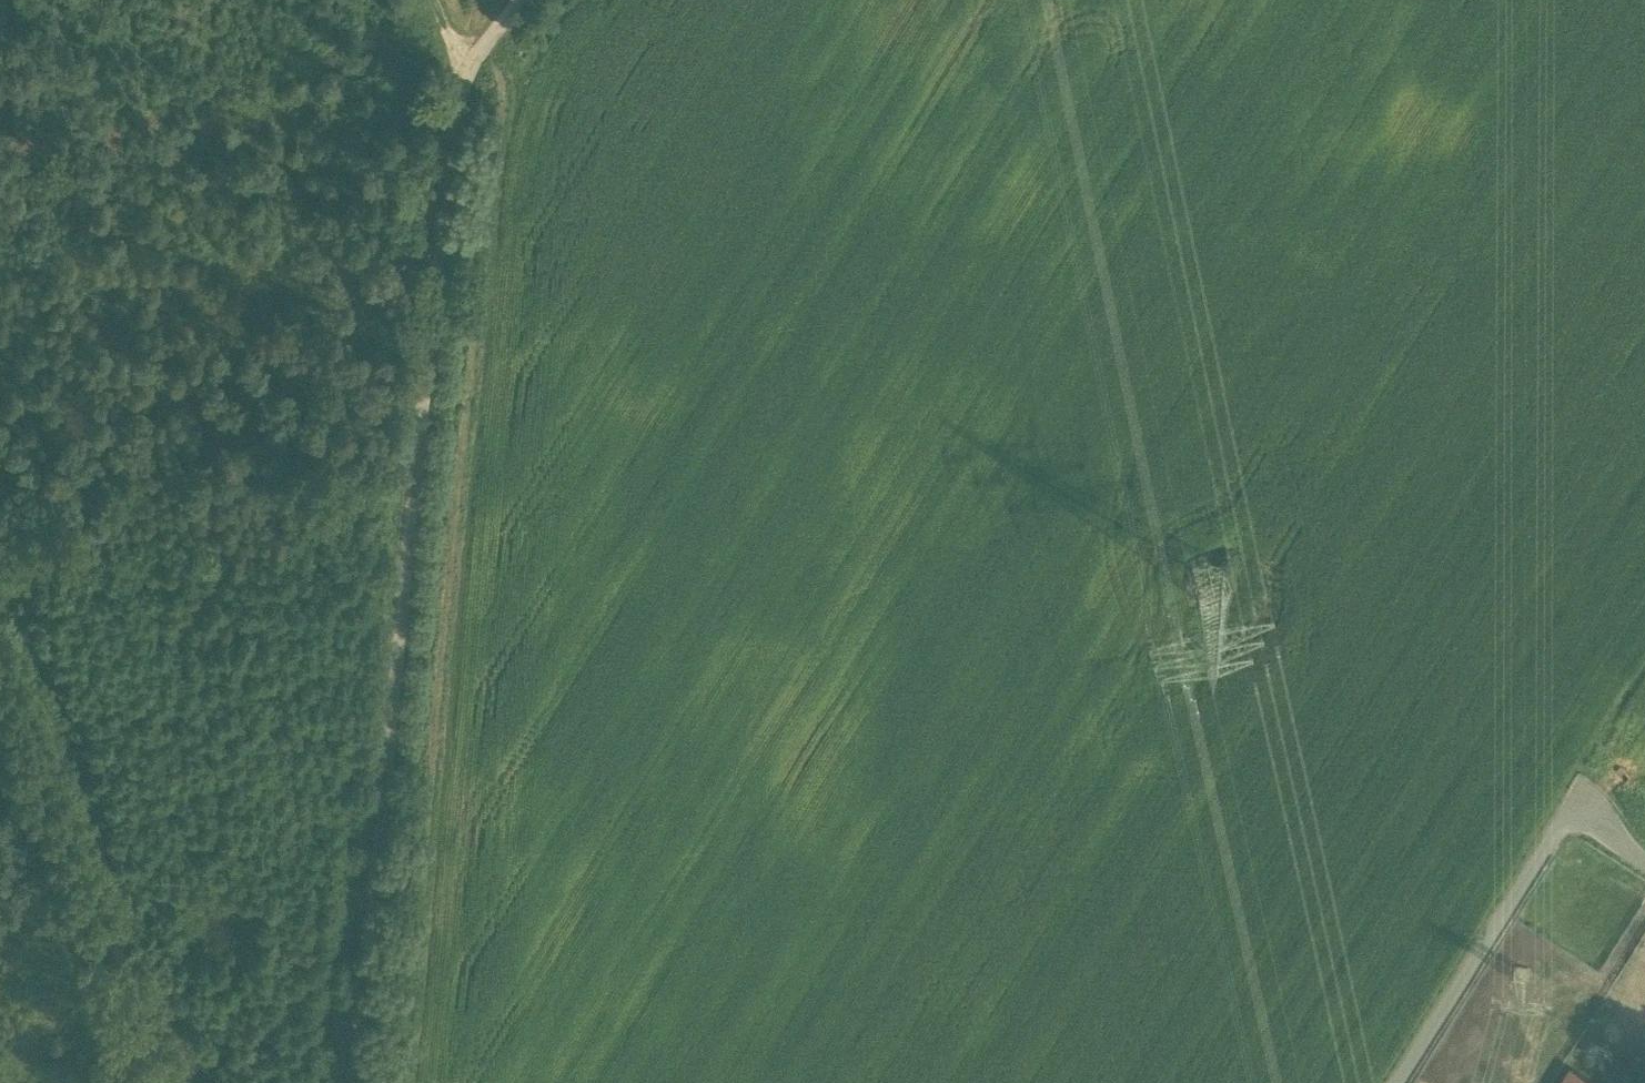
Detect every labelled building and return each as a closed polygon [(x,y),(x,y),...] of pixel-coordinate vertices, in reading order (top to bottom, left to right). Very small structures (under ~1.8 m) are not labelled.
[(1560,1071),(1552,1082),(1579,1082),(1560,1071)]
